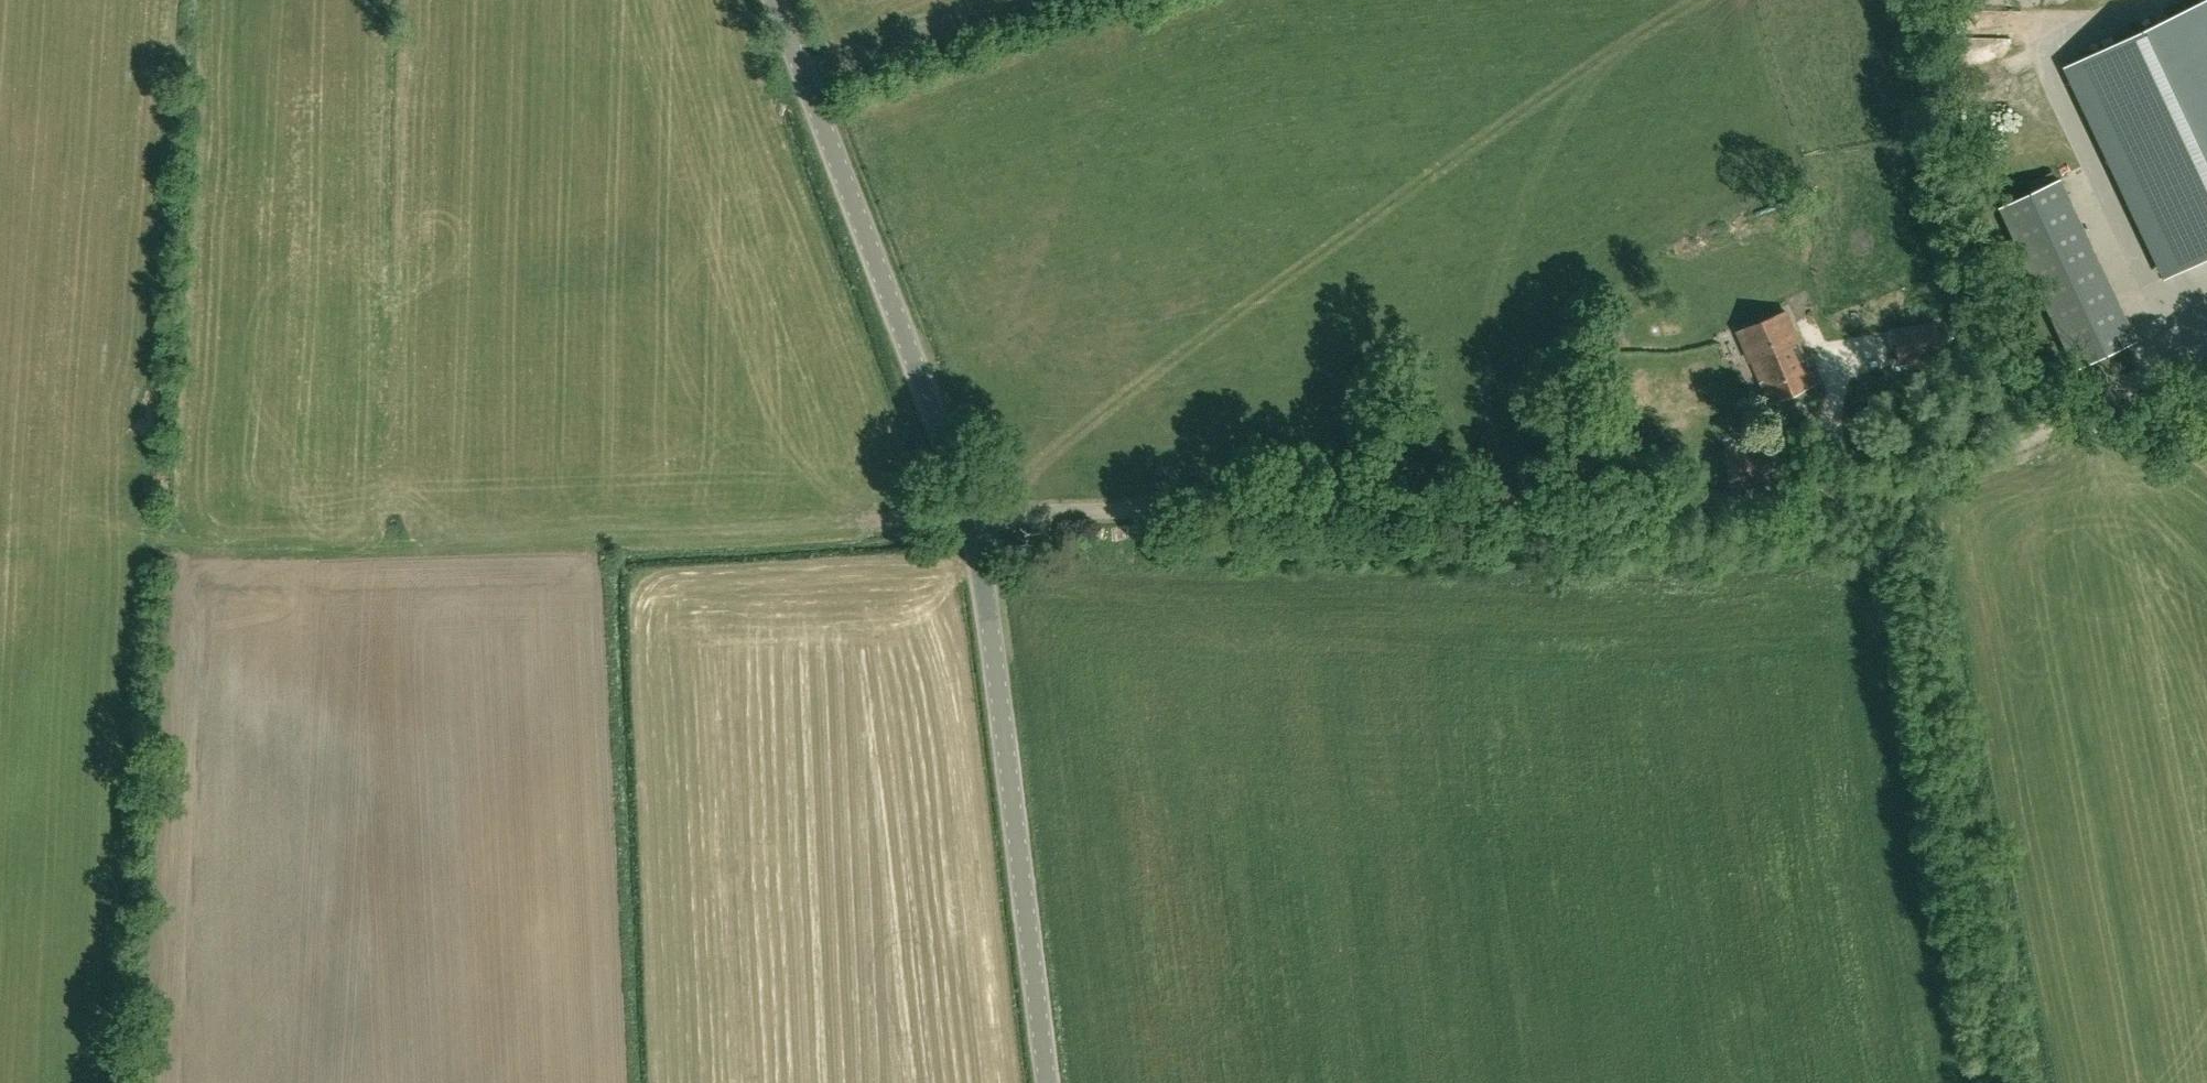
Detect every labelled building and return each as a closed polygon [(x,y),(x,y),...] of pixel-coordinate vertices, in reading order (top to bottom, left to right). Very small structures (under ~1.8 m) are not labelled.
[(2069,62),(2169,273),(2206,255),(2206,0),(2200,0),(2069,62)] [(2139,345),(2070,177),(2005,203),(2067,354),(2069,353),(2076,370),(2139,345)] [(1816,382),(1785,311),(1738,331),(1769,402),(1816,382)] [(1893,328),(1899,364),(1943,356),(1936,320),(1893,328)] [(1763,441),(1724,447),(1730,489),(1770,483),(1763,441)]
